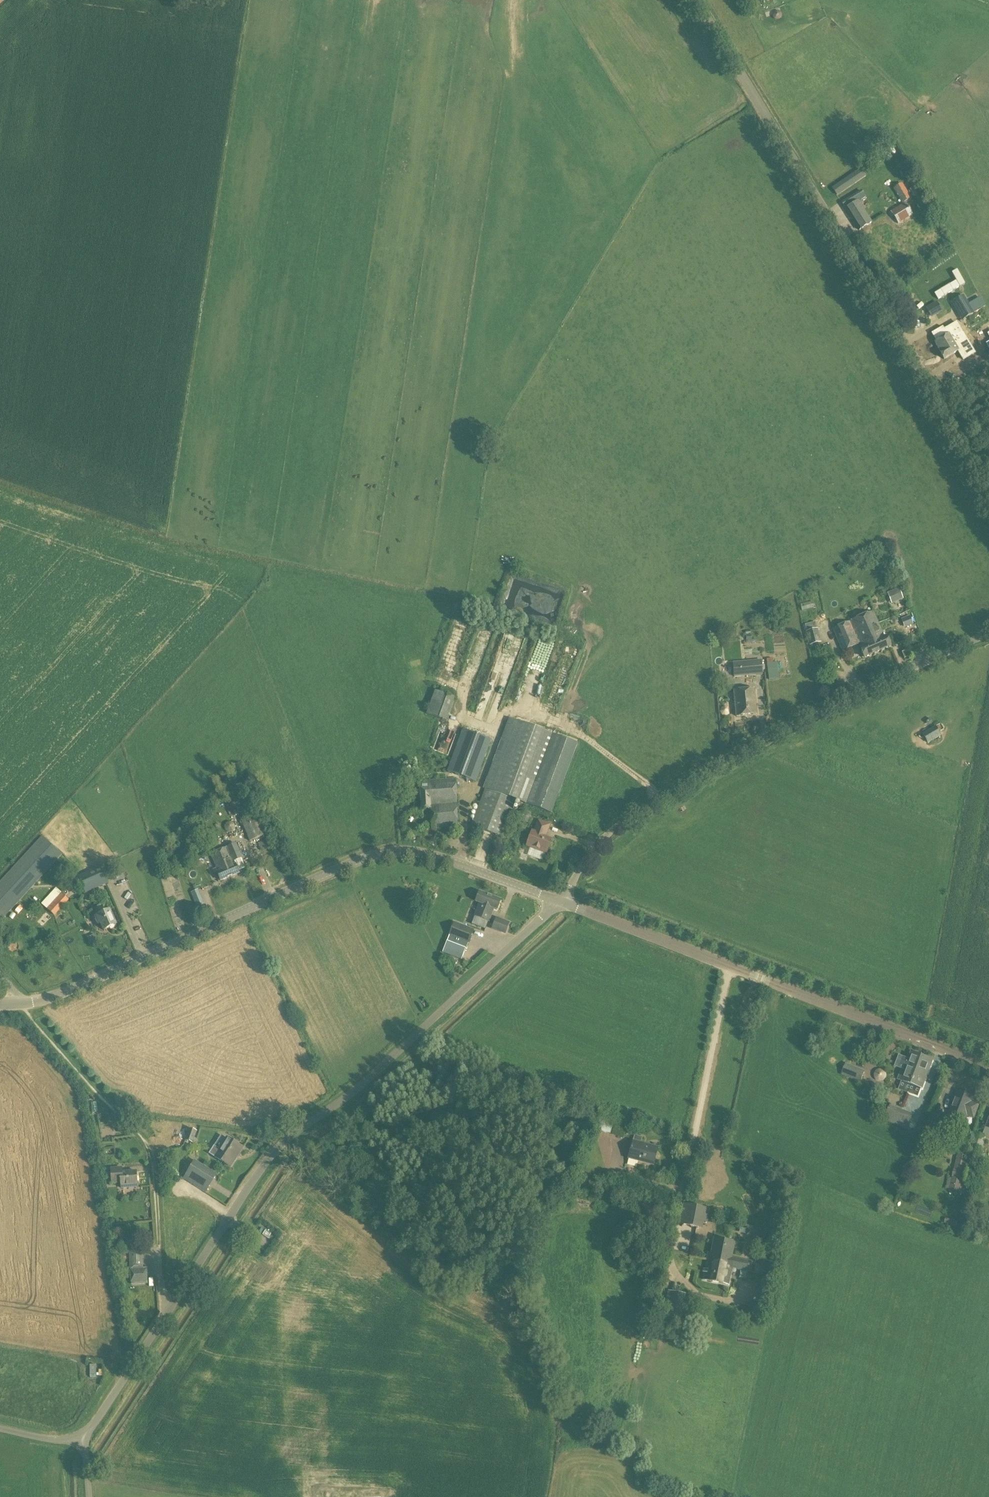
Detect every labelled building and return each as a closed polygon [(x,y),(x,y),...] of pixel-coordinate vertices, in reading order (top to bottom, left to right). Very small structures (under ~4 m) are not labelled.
[(884,163),(892,159),(889,154),(882,158),(884,163)] [(838,197),(866,176),(861,169),(831,188),(838,197)] [(902,203),(911,198),(902,184),(893,190),(902,203)] [(858,231),(871,223),(859,202),(865,198),(861,191),(842,203),(858,231)] [(897,225),(913,215),(906,202),(890,212),(897,225)] [(961,321),(974,314),(964,295),(951,303),(961,321)] [(974,353),(956,324),(946,330),(949,335),(943,338),(942,336),(941,335),(938,334),(936,335),(934,337),(934,339),(936,343),(935,343),(941,353),(940,353),(944,360),(958,352),(963,360),(974,353)] [(511,609),(552,619),(558,592),(517,582),(511,609)] [(899,589),(893,591),(898,602),(903,599),(899,589)] [(854,628),(877,619),(874,612),(851,621),(854,628)] [(903,628),(912,625),(909,617),(900,621),(903,628)] [(862,647),(885,637),(877,619),(854,628),(860,644),(862,647)] [(860,644),(854,628),(851,621),(833,629),(843,651),(860,644)] [(817,629),(815,622),(805,625),(806,632),(809,646),(821,643),(817,629)] [(886,636),(885,637),(862,647),(860,648),(865,658),(891,647),(886,636)] [(555,705),(571,652),(564,650),(548,703),(555,705)] [(761,675),(762,675),(761,660),(740,662),(741,668),(741,677),(750,676),(761,675)] [(738,676),(738,666),(728,666),(728,676),(738,676)] [(737,716),(756,714),(755,689),(735,691),(737,716)] [(446,722),(455,698),(435,691),(426,715),(446,722)] [(551,814),(578,744),(557,736),(511,719),(485,789),(472,826),(502,837),(516,800),(531,806),(551,814)] [(756,723),(749,725),(751,732),(758,731),(756,723)] [(928,744),(941,736),(936,726),(922,734),(928,744)] [(475,782),(490,740),(463,730),(448,772),(475,782)] [(458,827),(456,780),(420,782),(422,810),(431,809),(432,828),(458,827)] [(250,842),(270,833),(261,811),(240,819),(250,842)] [(531,813),(525,811),(521,821),(527,824),(531,813)] [(545,838),(550,825),(538,821),(534,832),(532,831),(526,847),(547,854),(552,840),(545,838)] [(62,855),(42,836),(0,882),(0,923),(62,855)] [(262,852),(273,847),(270,838),(258,843),(262,852)] [(220,880),(239,873),(234,861),(242,858),(236,845),(211,855),(218,871),(217,872),(220,880)] [(85,894),(109,883),(101,866),(77,876),(85,894)] [(55,916),(69,900),(61,893),(62,893),(56,888),(41,904),(55,916)] [(191,893),(194,900),(201,897),(198,890),(191,893)] [(134,900),(134,891),(124,892),(124,901),(134,900)] [(497,910),(501,901),(479,892),(475,902),(480,903),(475,916),(489,922),(493,909),(497,910)] [(104,914),(100,905),(93,909),(97,917),(96,917),(99,924),(101,923),(105,930),(116,925),(110,911),(104,914)] [(505,934),(509,923),(496,918),(492,929),(505,934)] [(469,942),(474,930),(454,923),(449,935),(469,942)] [(456,945),(452,956),(461,960),(466,949),(456,945)] [(901,1069),(897,1079),(902,1081),(899,1090),(918,1097),(921,1088),(922,1088),(932,1061),(933,1060),(912,1052),(912,1053),(909,1059),(905,1057),(904,1057),(903,1059),(900,1069),(901,1069)] [(861,1083),(865,1071),(846,1063),(841,1075),(861,1083)] [(947,1120),(948,1120),(947,1124),(939,1125),(939,1132),(945,1137),(954,1125),(955,1123),(963,1126),(967,1117),(974,1120),(981,1103),(973,1100),(974,1098),(958,1092),(947,1120)] [(596,1127),(599,1116),(585,1111),(582,1122),(596,1127)] [(986,1128),(986,1127),(983,1135),(975,1133),(970,1146),(971,1146),(970,1150),(978,1153),(978,1152),(980,1153),(982,1150),(986,1138),(988,1139),(988,1121),(986,1128)] [(623,1137),(626,1126),(615,1123),(612,1135),(623,1137)] [(193,1143),(197,1131),(189,1129),(185,1141),(193,1143)] [(653,1165),(658,1148),(640,1144),(642,1138),(634,1135),(628,1158),(653,1165)] [(218,1149),(214,1146),(209,1153),(230,1167),(234,1161),(242,1148),(229,1139),(230,1139),(226,1137),(218,1149)] [(982,1166),(985,1154),(978,1153),(975,1164),(982,1166)] [(965,1172),(968,1157),(957,1154),(954,1170),(965,1172)] [(205,1193),(217,1175),(195,1160),(183,1179),(205,1193)] [(123,1173),(123,1169),(111,1170),(112,1183),(121,1182),(121,1186),(122,1189),(137,1187),(137,1185),(136,1172),(123,1173)] [(963,1178),(952,1176),(952,1178),(948,1177),(946,1189),(949,1190),(949,1191),(965,1195),(968,1184),(962,1183),(963,1178)] [(707,1223),(710,1209),(683,1203),(679,1225),(702,1229),(703,1222),(707,1223)] [(988,1223),(988,1220),(983,1218),(982,1222),(980,1222),(979,1229),(987,1230),(988,1223)] [(739,1264),(738,1270),(751,1273),(754,1261),(731,1257),(734,1243),(714,1239),(711,1254),(708,1253),(707,1260),(735,1266),(735,1263),(739,1264)] [(143,1269),(141,1249),(129,1250),(131,1283),(147,1282),(146,1269),(143,1269)] [(729,1268),(738,1270),(739,1264),(735,1263),(735,1266),(707,1260),(703,1280),(726,1285),(729,1268)] [(772,1266),(755,1262),(753,1271),(770,1274),(772,1266)] [(768,1300),(771,1284),(760,1282),(757,1298),(768,1300)] [(681,1320),(685,1294),(668,1291),(663,1316),(681,1320)] [(538,1326),(550,1320),(547,1313),(534,1320),(538,1326)]
